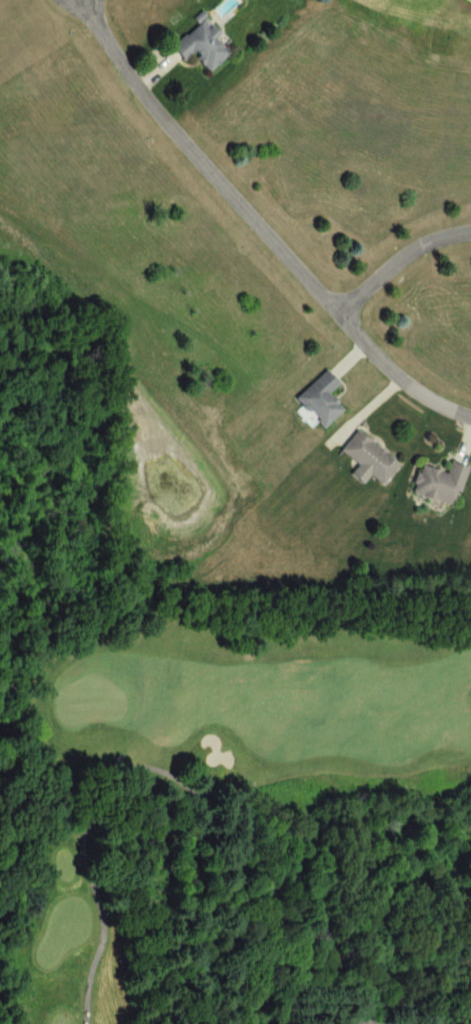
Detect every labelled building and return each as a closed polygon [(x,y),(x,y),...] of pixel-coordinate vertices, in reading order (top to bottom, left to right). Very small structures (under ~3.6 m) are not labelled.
[(211,39),(215,35),(200,19),(168,48),(180,62),(189,54),(206,72),(225,55),(211,39)] [(292,399),(320,429),(340,410),(325,394),(335,384),(323,371),(292,399)] [(368,476),(380,486),(397,464),(353,431),(338,452),(355,465),(347,476),(361,486),(368,476)] [(409,494),(450,508),(464,468),(448,463),(443,474),(418,466),(409,494)]
